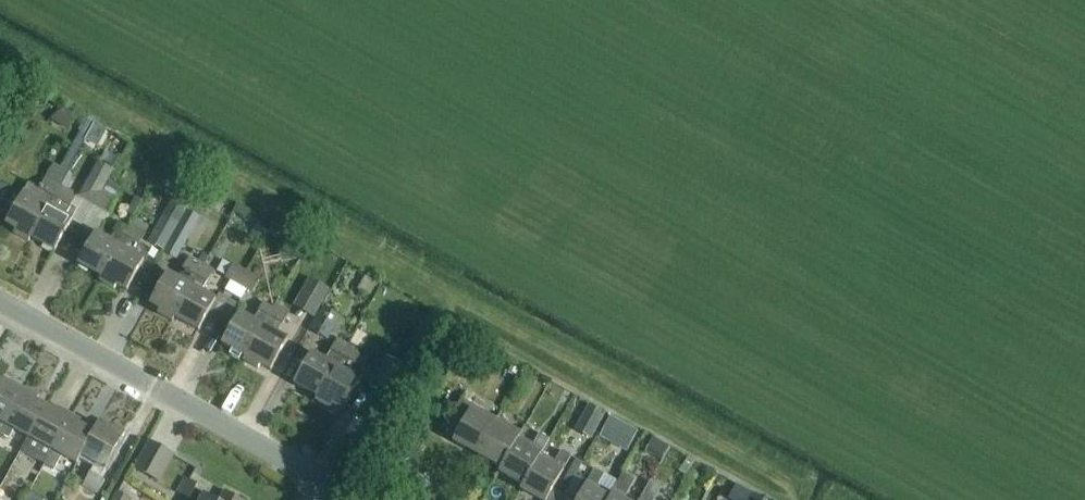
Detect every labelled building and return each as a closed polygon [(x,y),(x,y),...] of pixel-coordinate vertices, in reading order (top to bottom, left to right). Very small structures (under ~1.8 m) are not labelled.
[(96,205),(111,176),(115,170),(98,161),(79,196),(96,205)] [(6,224),(16,230),(14,234),(29,242),(31,238),(57,189),(58,190),(60,186),(45,178),(39,190),(28,184),(22,194),(0,182),(0,221),(6,224)] [(72,220),(66,217),(76,197),(73,195),(75,192),(61,184),(60,186),(58,190),(57,189),(31,238),(55,251),(72,220)] [(102,193),(96,205),(109,213),(116,200),(102,193)] [(163,251),(178,224),(163,215),(148,242),(163,251)] [(164,251),(176,258),(193,229),(181,222),(164,251)] [(102,277),(129,229),(119,224),(109,241),(95,233),(78,264),(102,277)] [(129,229),(102,277),(100,281),(114,290),(117,285),(127,291),(143,263),(144,264),(148,256),(140,242),(146,233),(131,225),(129,229)] [(189,257),(177,279),(167,273),(150,304),(160,310),(158,314),(173,322),(175,318),(204,265),(189,257)] [(204,265),(175,318),(199,331),(216,300),(202,292),(213,271),(204,265)] [(239,285),(246,272),(233,265),(226,277),(239,285)] [(260,280),(246,272),(239,285),(253,293),(260,280)] [(314,317),(330,289),(308,278),(293,306),(314,317)] [(246,357),(272,309),(263,303),(253,321),(239,313),(222,344),(246,357)] [(272,309),(246,357),(243,361),(258,369),(260,365),(271,371),(288,340),(278,334),(289,313),(275,305),(272,309)] [(321,306),(309,329),(328,340),(341,317),(321,306)] [(294,383),(317,397),(347,344),(337,339),(325,360),(311,352),(294,383)] [(361,353),(347,344),(317,397),(315,401),(330,409),(332,405),(343,410),(360,380),(345,372),(350,362),(355,365),(361,353)] [(386,396),(403,365),(387,357),(370,387),(386,396)] [(24,389),(10,381),(8,385),(0,381),(0,432),(24,389)] [(46,406),(36,401),(38,397),(24,389),(0,432),(0,434),(9,439),(14,429),(29,437),(46,406)] [(477,455),(497,420),(461,400),(452,416),(463,423),(453,441),(477,455)] [(588,405),(574,429),(591,438),(605,414),(588,405)] [(46,406),(29,437),(23,447),(21,451),(45,465),(72,415),(58,408),(56,412),(46,406)] [(54,470),(57,465),(62,456),(77,464),(82,456),(81,456),(94,433),(93,432),(84,427),(86,423),(72,415),(45,465),(54,470)] [(637,432),(610,416),(598,437),(625,452),(637,432)] [(501,468),(519,437),(521,433),(497,420),(477,455),(501,468)] [(81,456),(82,456),(95,464),(83,485),(98,493),(105,481),(100,478),(125,434),(110,426),(108,430),(98,424),(93,432),(94,433),(81,456)] [(522,485),(541,455),(549,440),(539,434),(533,445),(519,437),(501,468),(498,472),(522,485)] [(159,481),(174,455),(150,442),(135,468),(159,481)] [(522,485),(520,489),(540,499),(547,499),(553,489),(572,456),(562,450),(555,463),(541,455),(522,485)] [(612,494),(598,486),(604,475),(594,469),(588,481),(577,499),(609,499),(612,494)] [(625,496),(634,480),(623,474),(612,494),(609,499),(632,499),(625,496)] [(191,487),(194,483),(185,478),(177,493),(191,499),(214,499),(191,487)] [(661,488),(650,482),(640,499),(654,499),(661,488)] [(225,491),(220,499),(241,499),(225,491)] [(131,499),(118,492),(114,499),(130,499),(131,499)]
